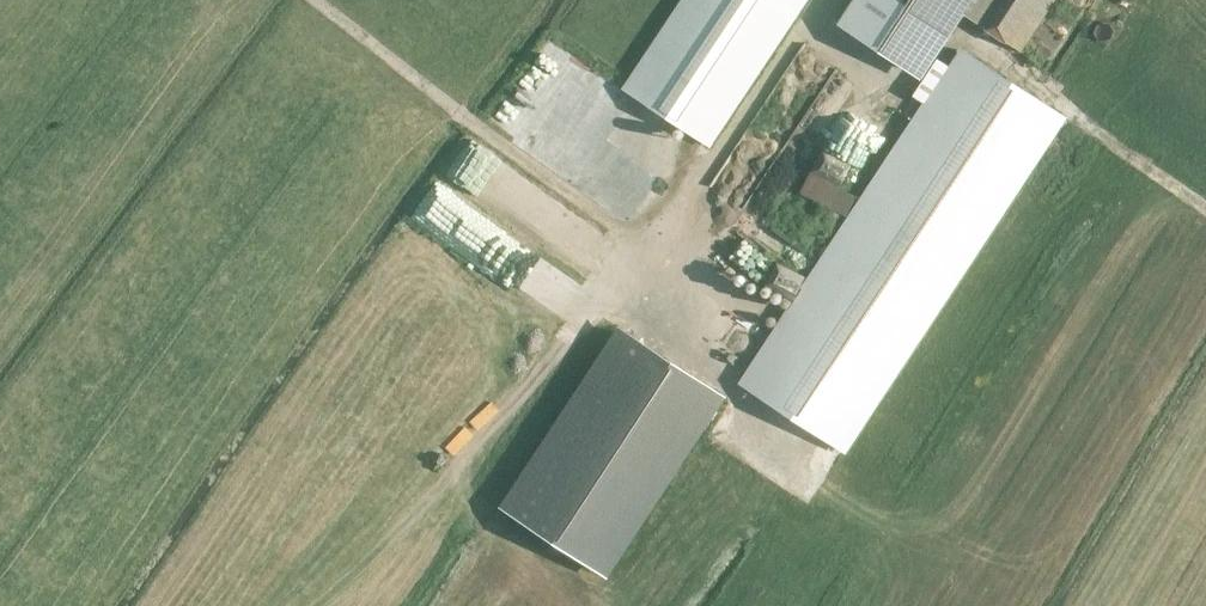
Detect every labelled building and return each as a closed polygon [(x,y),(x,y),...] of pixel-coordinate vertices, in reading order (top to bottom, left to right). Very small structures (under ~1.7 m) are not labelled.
[(712,150),(808,0),(689,0),(627,96),(712,150)] [(1022,53),(1056,0),(849,0),(834,22),(900,69),(946,3),(1022,53)] [(743,391),(847,455),(1065,117),(963,51),(743,391)] [(815,175),(804,194),(849,218),(859,199),(815,175)] [(726,396),(620,326),(502,506),(608,576),(726,396)]
